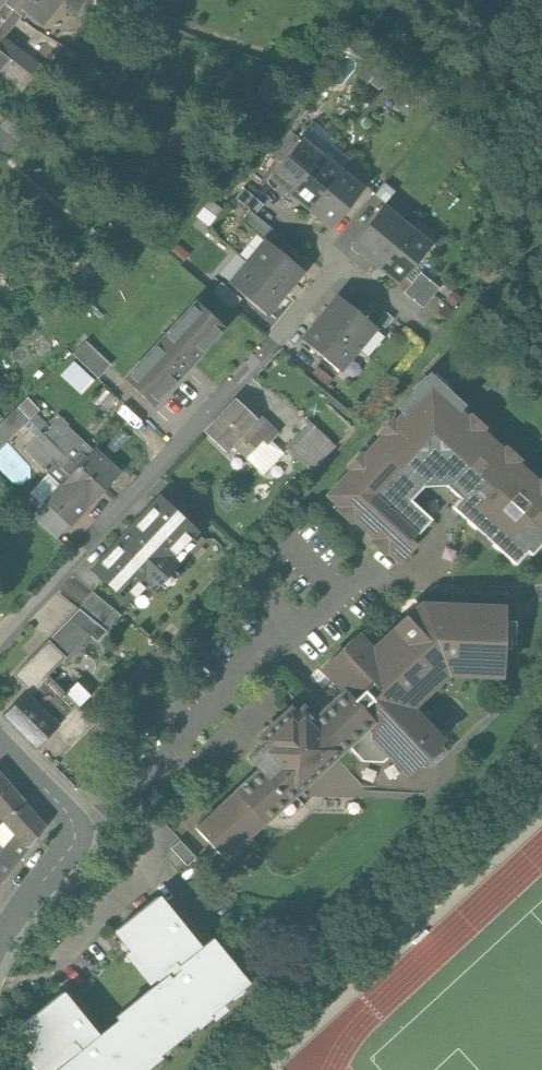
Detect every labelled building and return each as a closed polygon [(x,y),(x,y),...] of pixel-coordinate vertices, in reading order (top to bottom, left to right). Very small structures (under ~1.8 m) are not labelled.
[(4,8),(18,20),(25,16),(39,0),(11,0),(4,8)] [(4,8),(0,13),(0,40),(18,20),(4,8)] [(290,131),(271,155),(281,163),(300,139),(290,131)] [(281,163),(270,177),(290,193),(321,156),(300,139),(281,163)] [(321,156),(290,193),(310,209),(340,172),(321,156)] [(340,172),(310,209),(331,227),(362,190),(340,172)] [(264,205),(243,189),(235,199),(249,211),(255,215),(264,205)] [(382,207),(351,244),(375,264),(406,226),(382,207)] [(255,215),(249,211),(241,221),(265,241),(281,254),(290,244),(255,215)] [(406,226),(375,264),(399,283),(430,246),(406,226)] [(281,254),(265,241),(247,263),(285,293),(303,272),(281,254)] [(285,293),(247,263),(229,285),(267,315),(285,293)] [(439,289),(420,273),(404,293),(423,309),(439,289)] [(241,300),(221,284),(213,293),(233,310),(241,300)] [(375,328),(338,297),(320,319),(357,350),(375,328)] [(394,319),(373,302),(365,312),(385,329),(394,319)] [(124,381),(152,406),(178,377),(179,378),(198,358),(197,357),(223,328),(195,303),(166,334),(165,334),(153,348),(154,348),(124,381)] [(357,350),(320,319),(302,341),(339,372),(357,350)] [(73,352),(98,378),(113,364),(87,337),(73,352)] [(59,374),(83,394),(97,378),(73,358),(59,374)] [(363,459),(359,456),(349,466),(353,470),(330,496),(343,508),(339,512),(349,521),(353,517),(364,528),(377,539),(373,543),(384,553),(387,549),(400,561),(414,546),(397,531),(404,523),(418,535),(431,520),(410,501),(423,488),(445,487),(459,499),(451,507),(478,532),(474,536),(485,546),(488,542),(514,565),(526,552),(530,556),(541,543),(541,482),(541,481),(537,485),(513,463),(517,459),(506,449),(502,453),(478,431),(482,427),(471,417),(467,421),(455,410),(459,406),(429,379),(402,409),(406,412),(395,424),(391,421),(381,431),(385,435),(363,459)] [(212,424),(203,434),(226,454),(232,447),(245,459),(261,440),(248,429),(256,421),(233,400),(226,408),(212,424)] [(286,446),(312,471),(337,444),(310,419),(286,446)] [(102,490),(65,457),(66,456),(40,432),(32,442),(30,440),(21,450),(54,482),(51,485),(56,490),(45,502),(69,525),(102,490)] [(74,448),(69,443),(64,448),(69,453),(74,448)] [(93,453),(87,460),(74,448),(69,453),(66,456),(65,457),(102,490),(116,475),(93,453)] [(114,548),(93,572),(128,604),(146,584),(152,591),(177,564),(171,558),(196,531),(160,499),(127,535),(114,548)] [(120,616),(92,593),(79,610),(107,632),(120,616)] [(394,629),(371,651),(358,636),(322,669),(344,692),(314,720),(302,707),(295,714),(290,708),(273,723),(257,738),(263,744),(246,758),(258,771),(196,828),(224,859),(348,744),(364,761),(384,762),(389,757),(404,773),(441,739),(411,706),(446,674),(499,676),(502,608),(422,604),(404,620),(403,618),(393,627),(394,629)] [(79,610),(46,642),(63,659),(62,660),(64,663),(89,637),(96,643),(107,632),(79,610)] [(46,642),(14,676),(29,690),(3,717),(14,728),(27,740),(35,748),(55,727),(63,735),(73,744),(93,723),(46,677),(62,660),(63,659),(46,642)] [(3,821),(3,820),(23,803),(0,776),(0,824),(3,821)] [(23,803),(3,820),(3,821),(15,835),(2,852),(16,862),(44,827),(23,803)] [(179,840),(170,849),(186,866),(195,858),(179,840)] [(158,896),(116,931),(122,939),(126,935),(135,946),(127,953),(128,955),(132,951),(144,966),(140,969),(151,982),(157,977),(161,981),(141,998),(126,1010),(116,1018),(119,1022),(100,1038),(62,993),(21,1026),(28,1034),(31,1031),(41,1043),(28,1053),(42,1069),(133,1069),(144,1061),(148,1066),(159,1056),(154,1050),(165,1041),(168,1044),(183,1032),(180,1029),(192,1019),(197,1025),(210,1014),(206,1010),(219,999),(221,1001),(229,995),(226,991),(237,982),(240,985),(247,980),(213,939),(201,949),(158,896)] [(413,943),(416,946),(429,935),(426,931),(413,943)]
